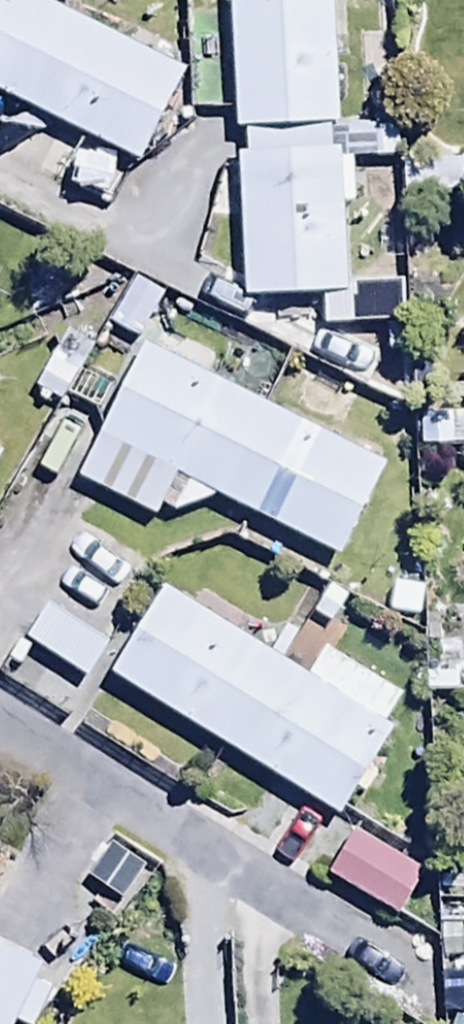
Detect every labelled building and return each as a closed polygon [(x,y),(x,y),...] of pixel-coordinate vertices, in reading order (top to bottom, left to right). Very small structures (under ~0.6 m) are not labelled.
[(140,176),(187,85),(21,0),(0,0),(0,104),(140,176)] [(343,160),(334,160),(333,134),(342,133),(337,0),(234,0),(239,139),(247,139),(248,163),(239,163),(244,310),(323,307),(324,336),(395,334),(394,291),(348,293),(343,160)] [(404,203),(463,203),(463,166),(404,166),(404,203)] [(138,284),(109,330),(139,349),(168,303),(138,284)] [(150,352),(80,486),(155,527),(178,484),(340,569),(388,477),(150,352)] [(406,707),(326,657),(309,685),(169,597),(114,683),(343,828),(398,741),(388,735),(406,707)] [(52,613),(27,649),(90,692),(115,655),(52,613)] [(356,841),(330,884),(393,922),(419,880),(356,841)] [(0,952),(0,1023),(43,1023),(50,1010),(34,1002),(48,976),(0,952)]
